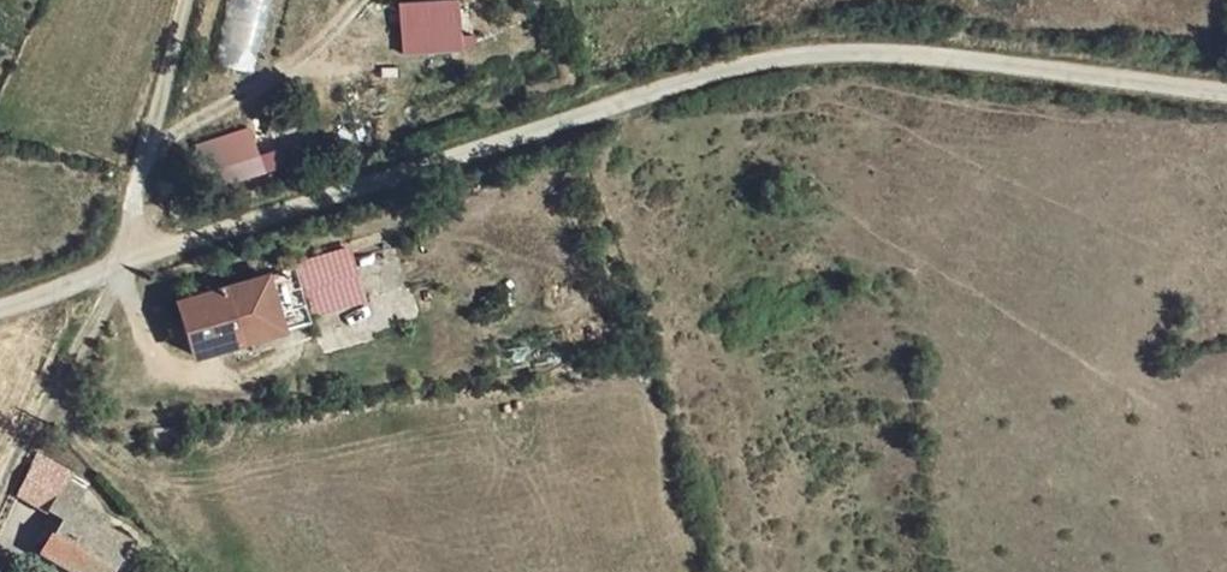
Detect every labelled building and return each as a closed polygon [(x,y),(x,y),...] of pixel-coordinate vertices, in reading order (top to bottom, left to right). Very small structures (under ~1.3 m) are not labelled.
[(217,64),(254,71),(267,0),(229,0),(217,64)] [(397,1),(400,56),(461,53),(459,0),(414,0),(397,1)] [(251,129),(199,138),(207,182),(285,169),(281,148),(255,153),(251,129)] [(331,248),(294,258),(306,303),(343,293),(331,248)] [(294,258),(166,295),(180,348),(254,327),(252,321),(306,303),(294,258)] [(113,539),(62,507),(74,488),(55,478),(39,502),(58,514),(43,537),(36,533),(27,547),(65,571),(92,571),(113,539)]
